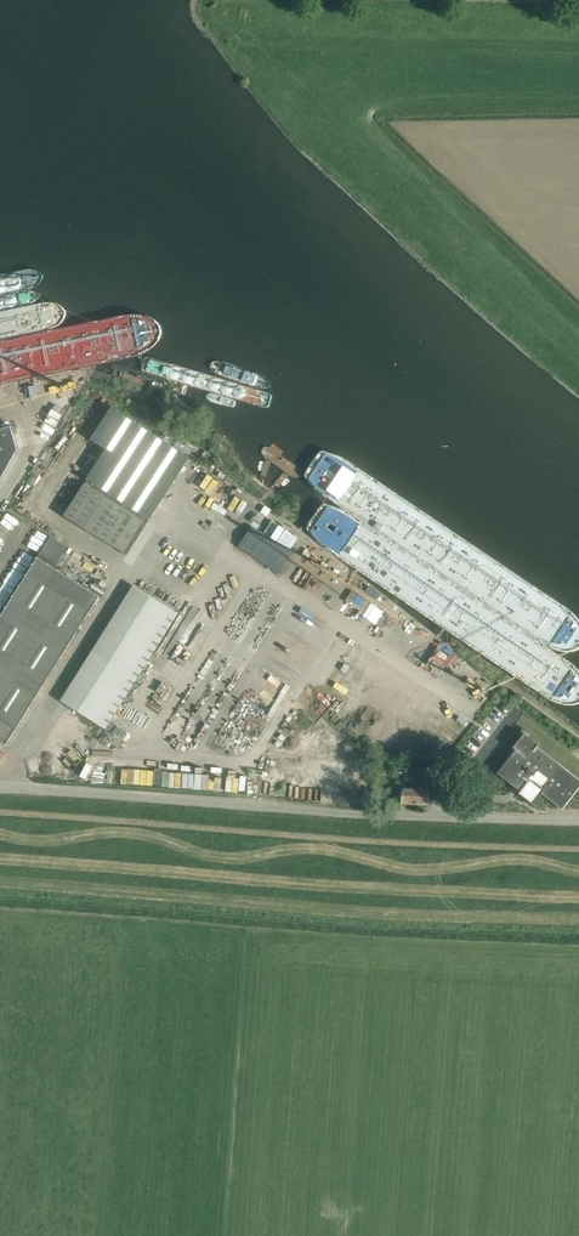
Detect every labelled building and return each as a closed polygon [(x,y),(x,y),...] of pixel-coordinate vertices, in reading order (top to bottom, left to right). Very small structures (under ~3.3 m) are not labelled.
[(88,478),(65,514),(123,552),(146,517),(149,519),(190,457),(112,406),(92,437),(108,447),(88,478)] [(0,429),(0,485),(20,449),(13,425),(0,429)] [(252,525),(238,546),(278,572),(292,551),(252,525)] [(7,745),(13,734),(100,595),(56,567),(39,556),(0,618),(0,740),(7,745)] [(69,705),(106,729),(179,613),(141,589),(75,695),(69,705)] [(270,755),(273,759),(296,740),(302,746),(309,740),(303,732),(298,736),(297,734),(270,755)] [(524,732),(513,746),(518,750),(502,771),(523,787),(519,792),(533,804),(544,790),(562,804),(578,782),(535,748),(539,743),(524,732)] [(355,775),(368,775),(368,759),(356,759),(355,775)] [(260,779),(269,783),(276,763),(266,760),(260,779)] [(396,782),(411,783),(412,763),(397,762),(396,782)] [(403,802),(428,803),(429,780),(412,780),(411,788),(403,787),(403,790),(403,802)] [(267,797),(276,800),(279,788),(271,785),(267,797)]
